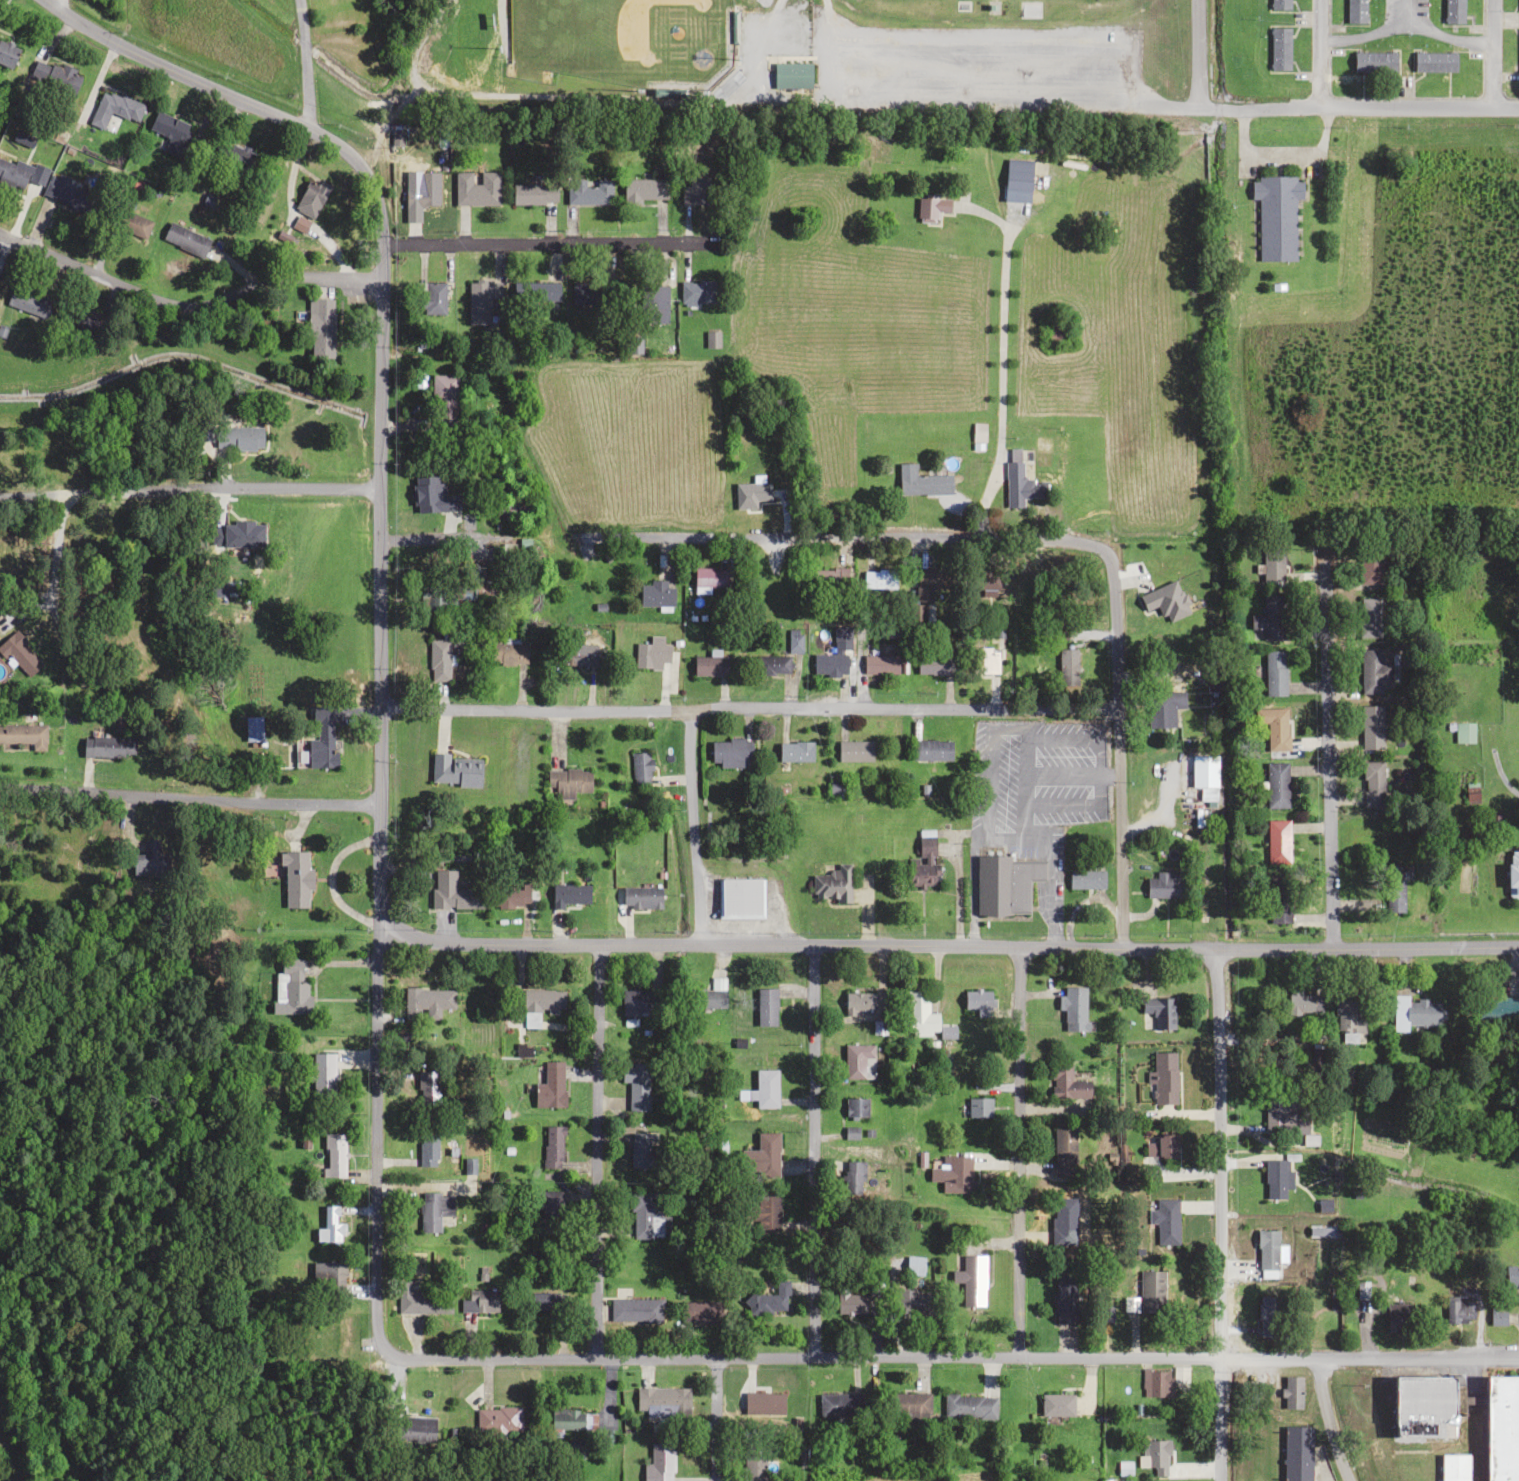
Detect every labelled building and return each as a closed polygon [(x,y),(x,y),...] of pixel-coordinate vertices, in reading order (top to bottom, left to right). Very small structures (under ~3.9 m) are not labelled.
[(1270,10),(1289,10),(1289,0),(1270,0),(1270,10)] [(1346,23),(1365,23),(1365,0),(1346,0),(1346,23)] [(1463,0),(1443,0),(1443,24),(1463,24),(1463,0)] [(1289,28),(1268,28),(1268,70),(1289,70),(1289,28)] [(0,41),(0,65),(11,69),(18,47),(0,41)] [(1396,72),(1396,52),(1353,52),(1353,72),(1396,72)] [(1456,52),(1413,52),(1413,72),(1456,72),(1456,52)] [(73,94),(81,70),(37,55),(29,79),(73,94)] [(811,63),(773,63),(773,89),(811,89),(811,63)] [(144,106),(104,88),(88,122),(104,130),(109,117),(133,128),(144,106)] [(155,111),(147,129),(167,138),(161,151),(178,158),(192,126),(155,111)] [(245,167),(242,162),(249,158),(235,135),(207,151),(223,179),(245,167)] [(0,159),(0,182),(21,190),(29,170),(0,159)] [(1030,203),(1032,160),(1005,160),(1004,202),(1030,203)] [(70,179),(51,171),(41,195),(82,212),(89,194),(68,185),(70,179)] [(438,172),(417,172),(417,180),(405,180),(405,206),(438,206),(438,172)] [(455,205),(498,205),(498,172),(480,172),(480,184),(471,184),(471,172),(455,172),(455,205)] [(710,205),(710,177),(688,177),(688,186),(680,186),(680,205),(710,205)] [(1295,261),(1295,200),(1302,200),(1302,177),(1251,177),(1251,199),(1259,199),(1259,261),(1295,261)] [(611,179),(567,179),(567,203),(611,203),(611,179)] [(666,201),(666,179),(623,179),(623,201),(666,201)] [(301,198),(315,203),(318,196),(311,193),(313,186),(307,184),(301,198)] [(511,205),(545,205),(545,184),(511,184),(511,205)] [(142,240),(151,223),(122,208),(113,225),(142,240)] [(202,257),(210,239),(169,222),(161,240),(202,257)] [(488,299),(500,299),(500,281),(468,281),(468,324),(488,324),(488,299)] [(713,281),(680,281),(680,304),(713,304),(713,281)] [(423,315),(444,315),(444,283),(415,283),(415,309),(423,309),(423,315)] [(558,301),(558,283),(518,283),(518,301),(558,301)] [(595,283),(570,283),(570,304),(595,304),(595,283)] [(52,300),(12,286),(5,305),(45,320),(52,300)] [(666,291),(624,291),(624,323),(666,323),(666,291)] [(333,299),(310,299),(309,359),(332,360),(333,299)] [(72,325),(100,338),(108,320),(80,307),(72,325)] [(641,354),(641,332),(625,332),(625,354),(641,354)] [(705,333),(706,348),(718,347),(717,333),(705,333)] [(455,375),(430,375),(431,424),(456,424),(455,375)] [(984,424),(972,424),(972,450),(984,450),(984,424)] [(261,426),(213,426),(213,450),(261,450),(261,426)] [(1007,507),(1036,506),(1035,478),(1023,478),(1023,461),(1005,461),(1007,507)] [(951,494),(951,475),(916,475),(916,463),(898,463),(898,494),(951,494)] [(765,514),(765,501),(730,501),(730,514),(765,514)] [(263,521),(219,521),(219,546),(263,546),(263,521)] [(1262,579),(1283,579),(1283,545),(1262,545),(1262,579)] [(1359,582),(1380,582),(1380,548),(1359,548),(1359,582)] [(726,586),(726,567),(693,567),(693,586),(726,586)] [(843,569),(826,567),(825,580),(842,582),(843,569)] [(950,569),(916,569),(915,601),(930,601),(930,588),(950,588),(950,569)] [(999,587),(998,573),(983,573),(983,588),(999,587)] [(666,580),(640,580),(640,606),(673,606),(673,586),(666,586),(666,580)] [(452,591),(419,591),(419,608),(452,608),(452,591)] [(1284,640),(1284,594),(1261,594),(1261,640),(1284,640)] [(1379,596),(1358,596),(1358,635),(1379,635),(1379,596)] [(848,626),(833,626),(833,654),(813,654),(813,675),(848,675),(848,626)] [(26,641),(15,629),(0,643),(0,649),(27,677),(41,664),(23,644),(26,641)] [(800,651),(801,630),(788,629),(787,651),(800,651)] [(636,643),(635,666),(669,668),(671,644),(662,643),(662,636),(649,635),(648,644),(636,643)] [(448,681),(448,639),(428,639),(428,681),(448,681)] [(526,664),(526,642),(491,642),(491,664),(526,664)] [(561,666),(596,666),(596,644),(561,644),(561,666)] [(998,673),(998,647),(975,647),(975,673),(998,673)] [(1076,648),(1058,648),(1058,684),(1076,684),(1076,648)] [(1391,662),(1380,662),(1380,648),(1360,648),(1360,691),(1380,691),(1380,683),(1391,683),(1391,662)] [(952,673),(952,649),(915,649),(915,673),(952,673)] [(1264,695),(1284,695),(1284,650),(1264,650),(1264,695)] [(759,671),(786,671),(786,654),(759,654),(759,671)] [(863,654),(863,674),(901,674),(901,654),(863,654)] [(727,675),(727,656),(694,656),(694,675),(727,675)] [(1146,727),(1174,727),(1174,707),(1184,707),(1184,691),(1146,691),(1146,727)] [(1361,704),(1361,747),(1382,747),(1382,704),(1361,704)] [(1287,708),(1265,708),(1265,750),(1287,750),(1287,708)] [(305,766),(334,766),(334,712),(313,712),(313,739),(305,739),(305,766)] [(260,716),(244,716),(244,740),(260,740),(260,716)] [(1473,722),(1451,722),(1451,742),(1473,742),(1473,722)] [(30,750),(44,750),(44,725),(0,724),(0,743),(30,743),(30,750)] [(133,737),(82,736),(82,756),(133,757),(133,737)] [(711,739),(711,766),(751,766),(751,739),(711,739)] [(911,759),(951,759),(951,739),(911,739),(911,759)] [(812,741),(779,741),(779,761),(812,761),(812,741)] [(872,761),(872,741),(837,741),(837,761),(872,761)] [(632,787),(650,787),(650,752),(632,752),(632,787)] [(480,755),(432,754),(430,783),(479,785),(480,755)] [(1216,754),(1190,754),(1190,788),(1216,788),(1216,754)] [(1287,808),(1287,761),(1265,761),(1265,808),(1287,808)] [(1363,761),(1363,806),(1383,806),(1383,761),(1363,761)] [(590,768),(547,769),(547,792),(590,791),(590,768)] [(1267,819),(1267,863),(1289,863),(1289,819),(1267,819)] [(167,854),(157,854),(157,839),(145,839),(145,853),(131,853),(131,873),(167,874),(167,854)] [(934,856),(933,839),(919,839),(919,856),(934,856)] [(282,907),(310,907),(310,851),(282,851),(282,907)] [(1518,899),(1518,851),(1506,851),(1506,899),(1518,899)] [(976,855),(976,915),(1028,914),(1027,879),(1043,878),(1043,861),(1009,861),(1009,855),(976,855)] [(1404,878),(1410,878),(1410,866),(1387,866),(1387,911),(1404,911),(1404,878)] [(455,887),(455,868),(430,868),(430,907),(483,907),(483,887),(455,887)] [(1103,888),(1103,870),(1068,870),(1068,888),(1103,888)] [(1184,897),(1184,872),(1155,872),(1155,878),(1147,878),(1147,897),(1184,897)] [(761,878),(719,878),(719,916),(761,916),(761,878)] [(1291,922),(1290,880),(1269,880),(1270,922),(1291,922)] [(589,884),(551,884),(551,904),(589,904),(589,884)] [(661,907),(661,886),(622,886),(622,907),(661,907)] [(528,906),(528,887),(494,887),(494,906),(528,906)] [(276,1013),(309,1014),(309,981),(300,981),(301,958),(277,957),(276,1013)] [(697,989),(697,1007),(724,1007),(724,978),(712,978),(712,989),(697,989)] [(1064,1030),(1085,1030),(1085,986),(1064,986),(1064,1030)] [(420,1018),(420,1015),(437,1016),(437,1008),(453,1008),(454,988),(404,987),(403,1017),(420,1018)] [(776,1025),(776,987),(757,987),(757,1025),(776,1025)] [(538,1026),(538,1009),(563,1009),(563,989),(523,989),(523,1025),(538,1026)] [(621,1015),(650,1015),(650,989),(621,989),(621,1015)] [(1313,1012),(1313,989),(1287,989),(1287,1012),(1313,1012)] [(874,1011),(874,991),(844,991),(844,1011),(874,1011)] [(936,1013),(927,1013),(927,991),(905,991),(905,1035),(936,1035),(936,1013)] [(990,1015),(990,991),(964,991),(964,1008),(977,1008),(977,1015),(990,1015)] [(1407,1025),(1439,1025),(1439,1000),(1408,1000),(1408,995),(1393,995),(1393,1030),(1407,1030),(1407,1025)] [(1515,1018),(1515,996),(1477,996),(1477,1018),(1515,1018)] [(1155,1028),(1174,1028),(1174,998),(1141,998),(1141,1013),(1155,1013),(1155,1028)] [(1334,1030),(1357,1030),(1357,999),(1334,999),(1334,1030)] [(872,1044),(842,1044),(842,1078),(872,1078),(872,1044)] [(312,1052),(312,1091),(334,1091),(334,1052),(312,1052)] [(1152,1052),(1152,1104),(1177,1104),(1177,1052),(1152,1052)] [(563,1107),(563,1061),(543,1061),(543,1083),(535,1083),(535,1107),(563,1107)] [(647,1063),(620,1063),(620,1081),(629,1081),(628,1110),(647,1111),(647,1063)] [(1070,1063),(1050,1063),(1051,1098),(1089,1098),(1089,1080),(1070,1080),(1070,1063)] [(776,1069),(754,1069),(754,1108),(776,1108),(776,1069)] [(438,1070),(417,1070),(417,1103),(438,1103),(438,1070)] [(1308,1134),(1308,1112),(1300,1112),(1300,1094),(1266,1094),(1266,1134),(1308,1134)] [(966,1117),(990,1117),(990,1097),(966,1097),(966,1117)] [(844,1117),(866,1117),(866,1098),(844,1098),(844,1117)] [(543,1167),(562,1167),(562,1125),(543,1125),(543,1167)] [(1074,1127),(1053,1127),(1053,1166),(1074,1166),(1074,1127)] [(654,1132),(630,1132),(630,1168),(654,1168),(654,1132)] [(778,1132),(755,1132),(755,1149),(741,1149),(741,1167),(756,1167),(756,1178),(778,1178),(778,1132)] [(344,1133),(324,1133),(324,1176),(344,1176),(344,1133)] [(436,1134),(419,1134),(419,1166),(436,1166),(436,1134)] [(1157,1158),(1175,1158),(1175,1134),(1157,1134),(1157,1158)] [(971,1192),(971,1155),(940,1155),(940,1168),(927,1168),(927,1181),(939,1181),(939,1192),(971,1192)] [(1292,1188),(1292,1159),(1265,1159),(1265,1199),(1286,1199),(1286,1188),(1292,1188)] [(862,1193),(862,1161),(843,1161),(843,1193),(862,1193)] [(557,1191),(531,1191),(531,1208),(540,1208),(540,1229),(557,1229),(557,1191)] [(632,1238),(669,1238),(669,1213),(663,1213),(663,1191),(631,1191),(632,1238)] [(419,1232),(439,1232),(439,1215),(452,1215),(452,1192),(419,1192),(419,1232)] [(757,1231),(778,1231),(778,1192),(757,1192),(757,1231)] [(1075,1197),(1052,1197),(1052,1244),(1075,1244),(1075,1197)] [(1156,1245),(1179,1245),(1179,1199),(1156,1199),(1156,1245)] [(321,1240),(343,1240),(343,1222),(338,1222),(338,1214),(346,1214),(346,1206),(321,1205),(321,1240)] [(1278,1230),(1258,1230),(1258,1270),(1278,1270),(1278,1230)] [(984,1255),(961,1255),(961,1302),(984,1302),(984,1255)] [(343,1290),(343,1263),(312,1263),(312,1290),(343,1290)] [(1506,1267),(1506,1287),(1518,1287),(1518,1267),(1506,1267)] [(1164,1271),(1140,1271),(1140,1314),(1164,1314),(1164,1271)] [(1053,1276),(1053,1323),(1075,1323),(1075,1276),(1053,1276)] [(774,1294),(748,1294),(748,1313),(787,1313),(787,1280),(774,1281),(774,1294)] [(396,1281),(397,1313),(450,1313),(449,1290),(409,1291),(409,1281),(396,1281)] [(496,1312),(496,1290),(468,1290),(468,1312),(496,1312)] [(930,1290),(894,1290),(894,1314),(930,1314),(930,1290)] [(529,1292),(529,1311),(562,1311),(562,1292),(529,1292)] [(864,1292),(836,1292),(836,1314),(864,1314),(864,1292)] [(1281,1296),(1258,1296),(1258,1335),(1281,1335),(1281,1296)] [(1473,1323),(1473,1297),(1445,1297),(1445,1323),(1473,1323)] [(610,1299),(610,1323),(662,1323),(662,1298),(610,1299)] [(683,1323),(720,1323),(720,1301),(683,1301),(683,1323)] [(1386,1332),(1408,1332),(1408,1303),(1386,1303),(1386,1332)] [(1490,1325),(1505,1325),(1505,1311),(1490,1311),(1490,1325)] [(1142,1397),(1173,1398),(1174,1379),(1186,1380),(1186,1370),(1143,1368),(1142,1397)] [(1301,1376),(1283,1376),(1283,1408),(1301,1408),(1301,1376)] [(1485,1376),(1485,1480),(1518,1480),(1518,1376),(1485,1376)] [(1452,1377),(1393,1377),(1393,1437),(1452,1437),(1452,1377)] [(644,1418),(688,1418),(688,1388),(636,1388),(636,1410),(644,1410),(644,1418)] [(818,1393),(818,1415),(862,1415),(862,1393),(818,1393)] [(884,1418),(929,1418),(929,1393),(884,1393),(884,1418)] [(1073,1415),(1073,1394),(1040,1394),(1040,1415),(1073,1415)] [(943,1418),(995,1418),(995,1395),(943,1395),(943,1418)] [(475,1407),(475,1431),(520,1431),(520,1407),(475,1407)] [(594,1410),(550,1410),(550,1436),(560,1436),(560,1430),(594,1430),(594,1410)] [(434,1417),(397,1416),(396,1440),(433,1442),(434,1417)] [(1284,1427),(1284,1480),(1311,1480),(1311,1427),(1284,1427)] [(1169,1440),(1141,1440),(1141,1467),(1154,1467),(1154,1474),(1168,1474),(1169,1440)] [(649,1443),(650,1464),(642,1464),(642,1480),(672,1480),(672,1442),(649,1443)] [(764,1452),(743,1452),(743,1480),(764,1480),(764,1452)] [(1467,1454),(1440,1454),(1440,1480),(1467,1480),(1467,1454)]
